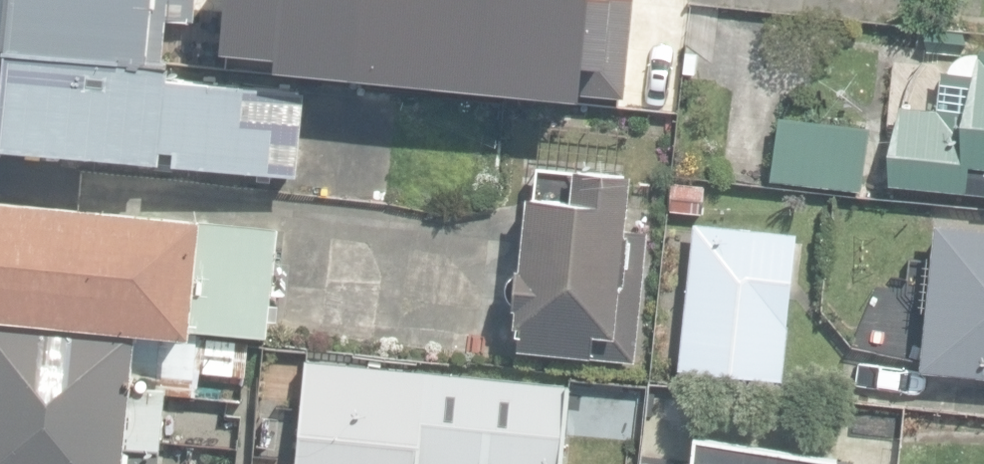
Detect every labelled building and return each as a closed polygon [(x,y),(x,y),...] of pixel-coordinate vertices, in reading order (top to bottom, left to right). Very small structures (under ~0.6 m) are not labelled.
[(162,63),(163,61),(166,20),(195,23),(197,0),(0,0),(0,50),(162,63)] [(286,68),(451,92),(463,0),(294,0),(286,68)] [(451,92),(674,114),(685,0),(463,0),(451,92)] [(930,48),(964,51),(966,31),(932,28),(930,48)] [(978,46),(975,72),(939,68),(935,108),(899,104),(890,184),(983,194),(983,47),(978,46)] [(162,63),(0,50),(0,147),(1,147),(208,166),(302,172),(304,83),(176,72),(162,63)] [(774,179),(862,189),(870,125),(782,115),(774,179)] [(519,347),(633,359),(646,229),(629,227),(635,173),(575,167),(572,200),(530,196),(522,272),(515,271),(512,307),(520,308),(518,325),(521,325),(519,347)] [(667,209),(701,213),(703,183),(670,179),(667,209)] [(267,337),(277,229),(203,222),(204,219),(0,199),(0,310),(267,337)] [(983,376),(983,224),(938,219),(922,370),(983,376)] [(691,222),(676,369),(782,380),(797,233),(691,222)] [(168,394),(196,397),(199,373),(247,378),(251,343),(0,316),(0,463),(160,463),(168,394)] [(571,382),(306,356),(295,463),(563,463),(571,382)] [(849,462),(692,433),(688,463),(849,463),(849,462)]
